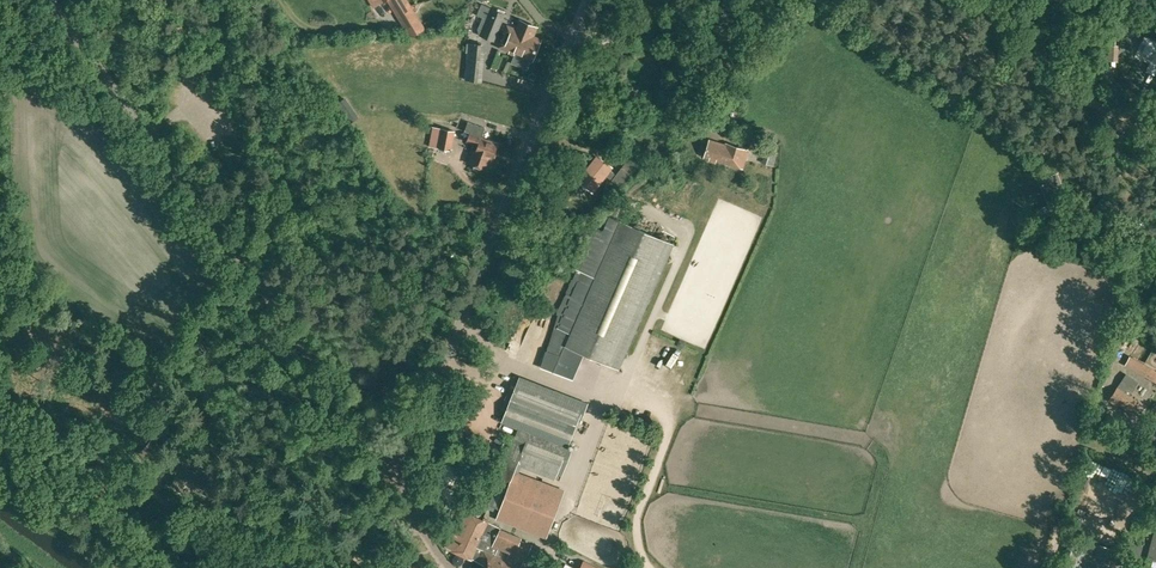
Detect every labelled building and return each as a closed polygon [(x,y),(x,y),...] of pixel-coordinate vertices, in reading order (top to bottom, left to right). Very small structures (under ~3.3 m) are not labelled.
[(413,37),(426,28),(408,0),(389,0),(413,37)] [(505,14),(493,9),(482,36),(494,41),(505,14)] [(534,38),(533,34),(534,34),(537,27),(521,20),(517,30),(508,26),(505,33),(507,34),(504,40),(503,40),(500,46),(533,60),(541,40),(535,37),(534,38)] [(1155,74),(1155,70),(1155,41),(1144,37),(1142,42),(1147,44),(1143,53),(1153,57),(1147,71),(1155,74)] [(481,44),(470,43),(466,80),(478,81),(481,44)] [(498,144),(481,138),(485,128),(468,122),(464,131),(469,133),(466,142),(478,146),(475,152),(473,151),(468,163),(469,164),(487,170),(491,159),(492,160),(495,152),(498,144)] [(430,146),(451,150),(454,131),(433,127),(430,146)] [(704,158),(741,170),(748,149),(731,143),(731,145),(710,139),(704,158)] [(778,152),(769,149),(765,164),(774,166),(778,152)] [(593,189),(609,169),(596,159),(581,179),(593,189)] [(1119,205),(1105,195),(1100,201),(1114,212),(1119,205)] [(1108,212),(1097,204),(1091,213),(1101,221),(1108,212)] [(1065,209),(1055,213),(1059,222),(1069,217),(1065,209)] [(560,312),(548,349),(562,355),(566,345),(605,362),(618,367),(672,243),(621,220),(621,221),(610,216),(603,231),(595,227),(576,269),(578,269),(574,279),(569,293),(562,310),(560,312)] [(1073,224),(1064,225),(1065,231),(1064,240),(1071,240),(1072,232),(1073,228),(1073,224)] [(666,368),(672,370),(677,355),(672,353),(666,368)] [(1154,381),(1155,378),(1155,370),(1130,356),(1125,365),(1154,381)] [(1118,387),(1109,400),(1117,405),(1118,404),(1131,413),(1139,402),(1129,396),(1138,382),(1126,374),(1119,384),(1127,390),(1126,392),(1118,387)] [(500,476),(489,504),(500,509),(503,510),(500,516),(507,518),(510,512),(515,515),(512,524),(524,529),(527,529),(544,535),(546,534),(553,517),(552,515),(554,508),(557,506),(563,490),(514,471),(517,464),(520,465),(521,462),(556,475),(582,411),(584,412),(588,404),(519,376),(501,422),(519,428),(514,441),(509,440),(502,458),(496,475),(500,476)] [(473,452),(456,445),(449,460),(466,468),(473,452)] [(446,546),(472,558),(473,557),(477,559),(476,560),(486,564),(484,567),(520,567),(522,564),(525,557),(526,557),(532,543),(522,539),(522,538),(512,533),(513,531),(500,526),(500,527),(472,514),(472,515),(462,511),(446,546)] [(1155,531),(1148,557),(1145,567),(1155,567),(1155,565),(1155,532),(1155,531)] [(1096,544),(1074,537),(1064,567),(1107,567),(1113,550),(1096,544)]
